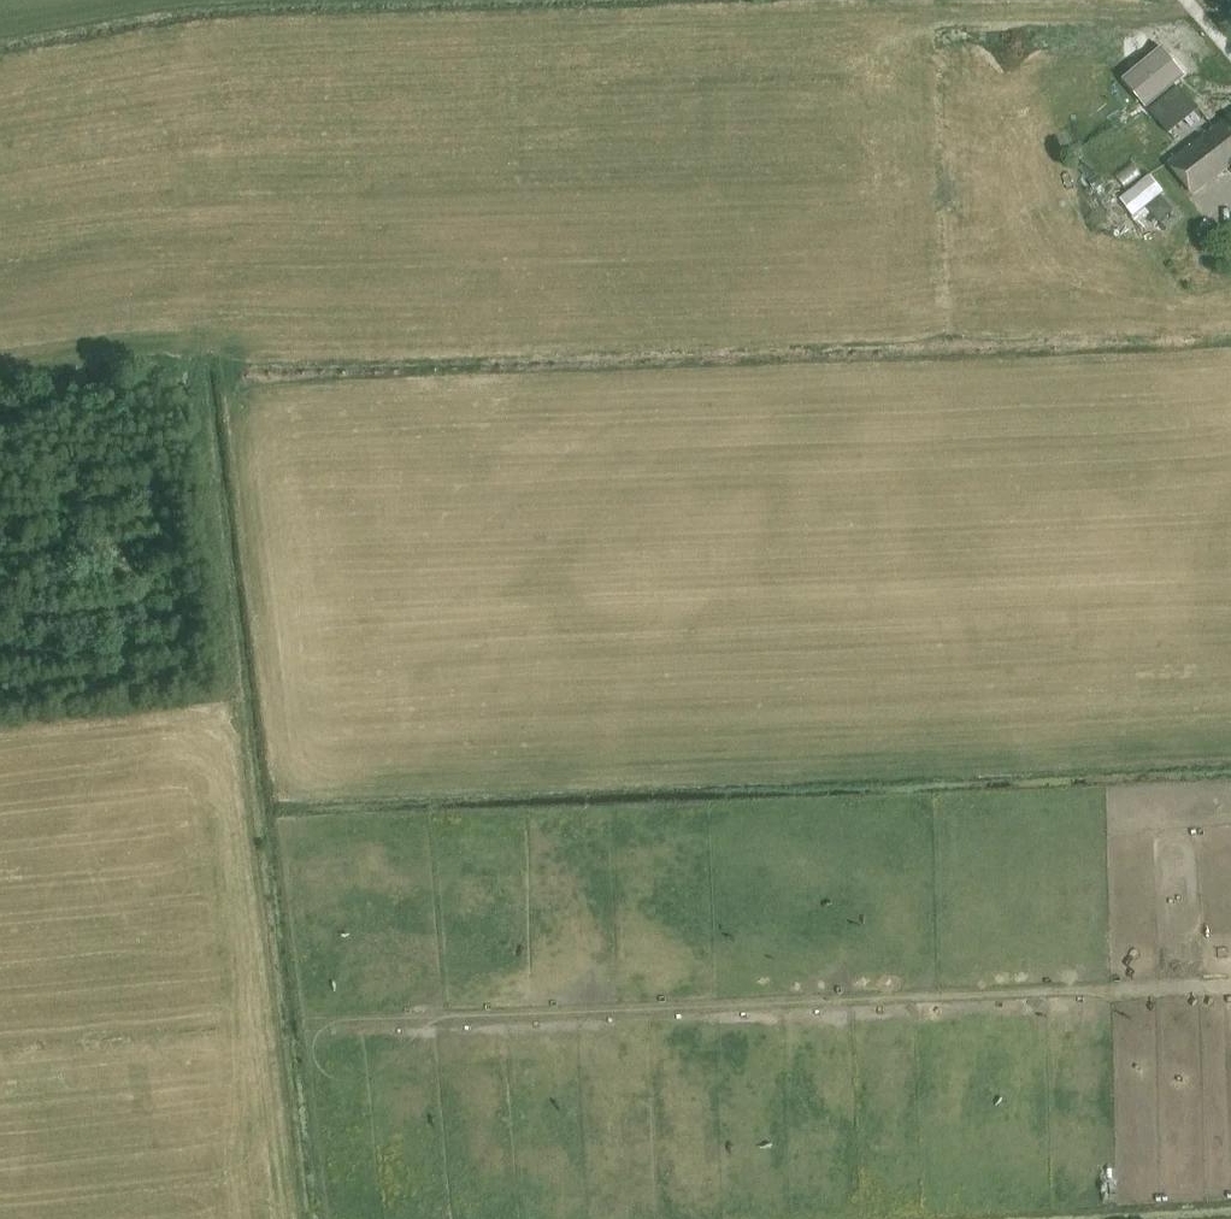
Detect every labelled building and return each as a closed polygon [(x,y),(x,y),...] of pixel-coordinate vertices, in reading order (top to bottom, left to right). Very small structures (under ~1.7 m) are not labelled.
[(1167,133),(1197,108),(1178,85),(1149,110),(1167,133)] [(1181,153),(1176,147),(1166,156),(1170,162),(1169,163),(1193,193),(1230,164),(1230,165),(1230,114),(1181,153)] [(1132,215),(1163,191),(1150,175),(1120,198),(1132,215)]
